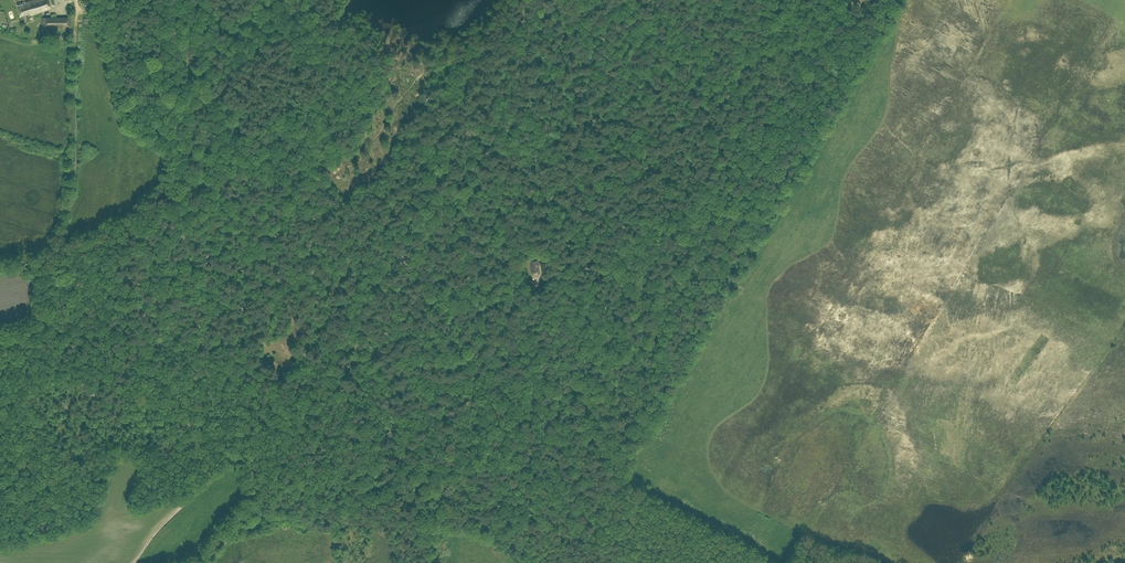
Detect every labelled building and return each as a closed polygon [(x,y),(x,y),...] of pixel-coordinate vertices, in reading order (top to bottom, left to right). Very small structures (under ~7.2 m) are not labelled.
[(51,8),(48,0),(32,0),(28,1),(28,0),(16,4),(20,17),(30,14),(31,15),(51,8)] [(42,28),(51,28),(51,27),(58,27),(58,29),(70,29),(70,18),(42,18),(42,28)] [(529,261),(531,272),(540,271),(538,259),(529,261)]
